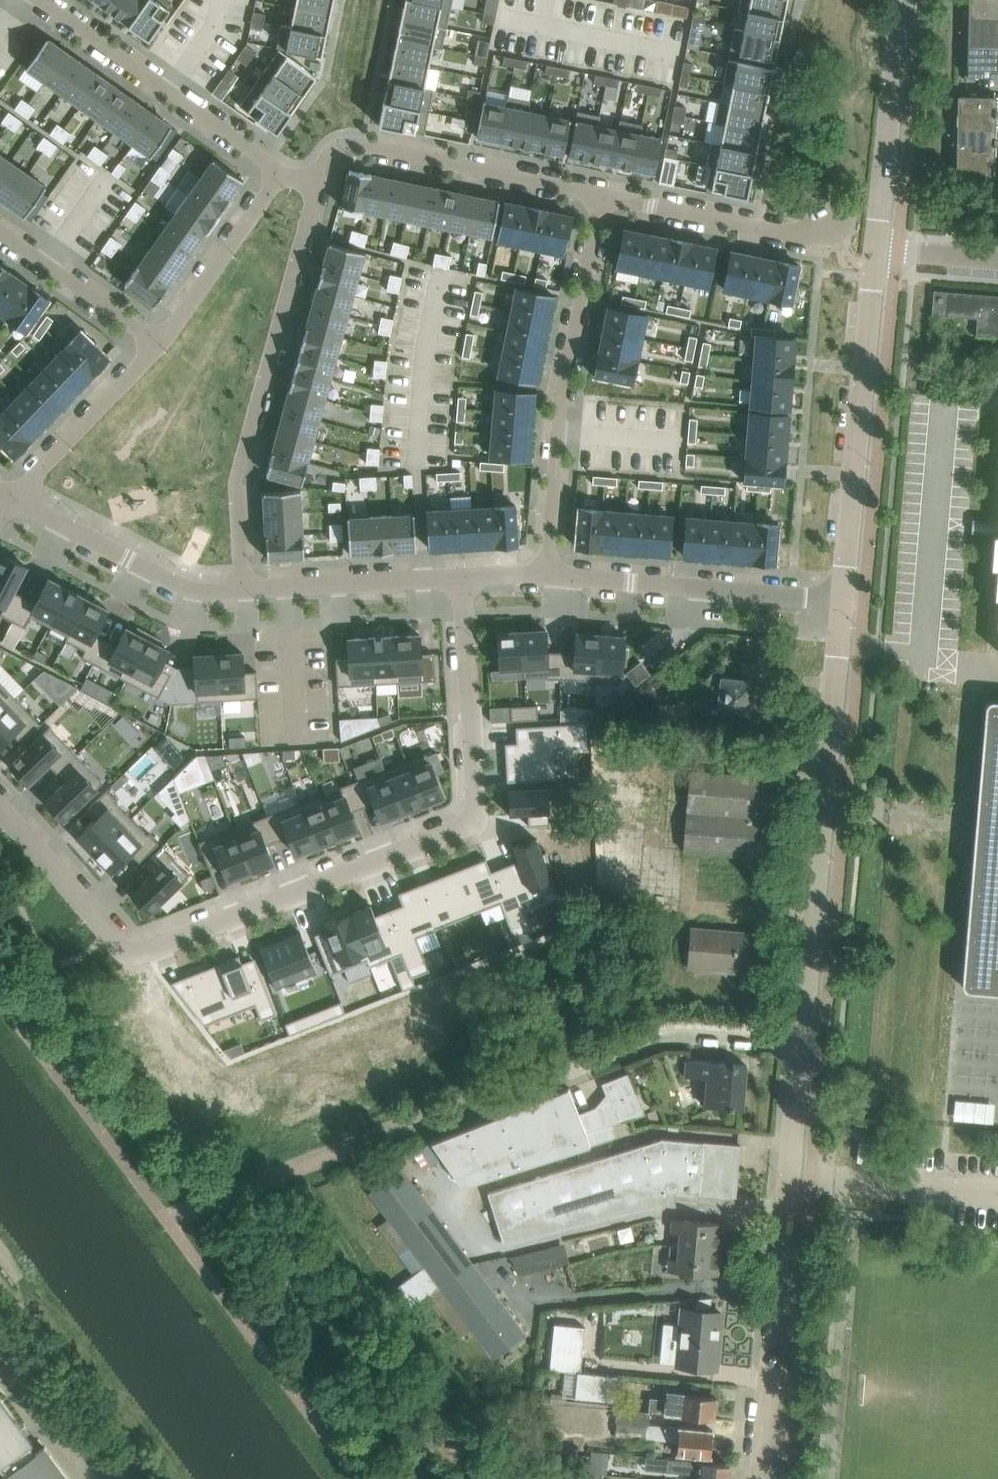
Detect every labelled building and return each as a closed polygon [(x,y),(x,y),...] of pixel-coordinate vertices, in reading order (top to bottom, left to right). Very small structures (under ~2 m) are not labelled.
[(94,0),(111,13),(120,0),(94,0)] [(111,13),(128,25),(129,25),(147,0),(120,0),(111,13)] [(129,25),(148,39),(163,19),(162,19),(172,5),(165,0),(147,0),(129,25)] [(330,15),(333,0),(296,0),(294,7),(330,15)] [(451,6),(423,0),(405,0),(401,18),(446,27),(451,6)] [(483,14),(495,16),(498,0),(486,0),(483,14)] [(665,1),(661,0),(657,0),(655,11),(663,13),(665,1)] [(738,10),(747,12),(748,10),(784,17),(787,0),(740,0),(738,10)] [(969,16),(997,17),(997,0),(969,0),(969,16)] [(673,3),(665,1),(663,13),(671,14),(673,3)] [(326,35),(330,15),(294,7),(290,26),(290,27),(326,35)] [(779,39),(784,17),(748,10),(747,12),(744,30),(743,31),(779,39)] [(252,19),(263,22),(265,14),(253,11),(252,19)] [(692,20),(704,22),(705,15),(693,12),(692,20)] [(494,24),(495,16),(483,14),(482,21),(494,24)] [(969,16),(968,46),(997,46),(997,17),(969,16)] [(401,18),(397,38),(433,45),(432,47),(442,48),(446,27),(401,18)] [(263,22),(252,19),(250,27),(262,29),(263,22)] [(702,30),(704,22),(692,20),(690,28),(702,30)] [(290,27),(290,26),(281,24),(276,47),(321,57),(326,35),(290,27)] [(743,31),(744,30),(734,28),(730,51),(775,60),(779,39),(743,31)] [(25,68),(43,80),(64,51),(46,38),(25,68)] [(397,38),(392,59),(428,67),(432,47),(433,45),(397,38)] [(246,45),(241,51),(251,58),(256,52),(246,45)] [(475,54),(487,57),(489,49),(477,46),(475,54)] [(968,46),(967,75),(997,76),(997,46),(968,46)] [(265,68),(303,95),(316,77),(278,50),(265,68)] [(82,63),(64,51),(43,80),(61,93),(82,63)] [(251,58),(241,51),(236,58),(246,65),(251,58)] [(487,57),(475,54),(473,62),(485,65),(487,57)] [(502,64),(514,66),(516,58),(504,56),(502,64)] [(528,60),(516,58),(514,66),(526,68),(528,60)] [(424,87),(428,67),(392,59),(388,81),(424,88),(424,87)] [(723,83),(732,84),(733,83),(769,90),(773,69),(728,60),(723,83)] [(683,61),(681,73),(689,75),(691,63),(683,61)] [(100,76),(82,63),(61,93),(79,106),(100,76)] [(545,72),(557,75),(558,67),(546,64),(545,72)] [(570,69),(558,67),(557,75),(568,77),(570,69)] [(253,86),(291,113),(303,95),(265,68),(253,86)] [(229,69),(222,79),(228,83),(235,73),(229,69)] [(687,87),(689,75),(681,73),(679,85),(687,87)] [(605,85),(607,77),(595,74),(594,82),(605,85)] [(100,76),(79,106),(97,118),(118,88),(100,76)] [(619,79),(607,77),(605,85),(617,87),(619,79)] [(384,100),(383,104),(428,113),(433,89),(424,87),(424,88),(388,81),(384,101),(384,100)] [(636,91),(648,93),(649,85),(638,83),(636,91)] [(764,111),(769,90),(733,83),(732,84),(729,103),(728,104),(764,111)] [(661,88),(649,85),(648,93),(660,96),(661,88)] [(291,113),(253,86),(239,105),(259,120),(277,133),(288,117),(291,113)] [(136,101),(118,88),(97,118),(115,131),(136,101)] [(466,97),(478,99),(480,91),(468,89),(466,97)] [(958,95),(957,124),(995,125),(996,96),(958,95)] [(499,141),(520,146),(528,105),(529,105),(530,101),(507,96),(505,105),(498,142),(499,141)] [(21,113),(28,103),(22,98),(14,108),(21,113)] [(154,114),(136,101),(115,131),(133,144),(154,114)] [(496,141),(498,142),(505,105),(484,101),(476,137),(496,141)] [(760,133),(764,111),(728,104),(729,103),(719,101),(715,123),(724,124),(724,126),(760,133)] [(35,108),(28,103),(21,113),(28,118),(35,108)] [(428,113),(383,104),(378,125),(403,130),(424,134),(428,113)] [(520,146),(541,150),(549,114),(549,115),(550,110),(529,105),(528,105),(520,146)] [(674,105),(673,113),(685,115),(686,107),(674,105)] [(468,107),(466,119),(474,120),(476,109),(468,107)] [(568,156),(589,160),(597,124),(598,125),(600,115),(577,110),(568,156)] [(1,121),(8,126),(15,116),(8,111),(1,121)] [(685,115),(673,113),(671,121),(683,123),(685,115)] [(154,114),(133,144),(151,156),(172,126),(154,114)] [(563,155),(570,119),(549,115),(549,114),(541,150),(563,155)] [(22,121),(15,116),(8,126),(15,131),(22,121)] [(474,120),(466,119),(464,131),(471,132),(474,120)] [(619,129),(611,165),(632,169),(633,169),(640,133),(642,124),(619,119),(617,128),(619,129)] [(56,138),(63,128),(57,123),(50,133),(56,138)] [(589,160),(611,165),(619,129),(617,128),(598,125),(597,124),(589,160)] [(957,124),(957,154),(995,154),(995,125),(957,124)] [(756,154),(760,133),(724,126),(720,144),(720,147),(756,154)] [(63,128),(56,138),(63,143),(70,133),(63,128)] [(633,169),(655,174),(662,138),(640,133),(633,169)] [(44,136),(37,146),(43,151),(50,141),(44,136)] [(50,141),(43,151),(50,155),(57,145),(50,141)] [(711,166),(711,167),(752,175),(752,172),(756,154),(720,147),(720,144),(711,142),(706,165),(711,166)] [(94,145),(87,155),(94,160),(101,150),(94,145)] [(664,155),(672,157),(676,158),(678,150),(666,147),(664,155)] [(182,155),(173,148),(168,154),(178,161),(182,155)] [(101,150),(94,160),(101,164),(108,154),(101,150)] [(10,161),(0,153),(0,175),(10,161)] [(956,183),(993,184),(994,184),(995,154),(957,154),(956,183)] [(664,155),(659,183),(674,186),(679,158),(676,158),(672,157),(664,155)] [(243,180),(213,159),(200,177),(230,198),(243,180)] [(7,203),(28,173),(10,161),(0,175),(0,198),(7,203)] [(119,162),(112,172),(118,177),(125,167),(119,162)] [(160,165),(155,172),(165,179),(170,172),(160,165)] [(751,178),(752,175),(711,167),(706,188),(723,192),(726,193),(747,197),(751,178)] [(342,206),(363,210),(370,174),(349,170),(342,206)] [(161,186),(165,179),(155,172),(151,178),(161,186)] [(46,186),(28,173),(7,203),(25,216),(46,186)] [(392,179),(370,174),(363,210),(385,215),(392,179)] [(188,194),(218,215),(230,198),(200,177),(188,194)] [(385,215),(406,219),(413,183),(392,179),(385,215)] [(427,223),(435,188),(413,183),(406,219),(427,223)] [(449,228),(456,192),(435,188),(427,223),(449,228)] [(470,232),(478,196),(456,192),(449,228),(470,232)] [(218,215),(188,194),(175,212),(205,233),(218,215)] [(499,201),(478,196),(470,232),(492,237),(499,201)] [(135,201),(131,207),(141,214),(145,208),(135,201)] [(498,240),(519,244),(527,206),(506,202),(498,240)] [(527,206),(519,244),(541,249),(549,211),(549,210),(528,206),(527,206)] [(136,221),(141,214),(131,207),(126,214),(136,221)] [(571,215),(549,211),(541,249),(563,253),(571,215)] [(205,233),(175,212),(162,230),(192,251),(205,233)] [(616,267),(639,271),(647,234),(624,229),(616,267)] [(192,251),(162,230),(150,248),(180,269),(192,251)] [(352,230),(348,242),(356,244),(360,232),(352,230)] [(367,234),(360,232),(356,244),(364,246),(367,234)] [(662,276),(670,238),(647,234),(639,271),(662,276)] [(110,236),(106,243),(116,250),(120,243),(110,236)] [(670,238),(662,276),(685,281),(693,243),(692,243),(692,242),(670,238)] [(390,253),(398,255),(401,243),(393,241),(390,253)] [(324,263),(359,273),(365,252),(329,242),(324,263)] [(111,256),(116,250),(106,243),(101,249),(111,256)] [(409,245),(401,243),(398,255),(406,257),(409,245)] [(693,243),(685,281),(708,285),(715,248),(693,243)] [(137,266),(167,287),(180,269),(150,248),(137,266)] [(724,289),(746,294),(754,256),(731,251),(724,289)] [(433,264),(441,266),(443,254),(435,252),(433,264)] [(443,254),(441,266),(448,268),(451,256),(443,254)] [(777,260),(754,256),(746,294),(769,298),(777,260)] [(800,265),(777,260),(769,298),(792,303),(796,284),(800,265)] [(479,261),(476,273),(484,275),(487,263),(479,261)] [(324,263),(318,285),(353,294),(359,273),(324,263)] [(11,273),(0,266),(0,289),(11,273)] [(167,287),(137,266),(124,284),(154,305),(167,287)] [(512,280),(514,272),(502,270),(501,278),(512,280)] [(514,272),(512,280),(524,283),(526,275),(514,272)] [(11,273),(0,289),(0,313),(8,318),(30,287),(11,273)] [(388,282),(400,284),(402,276),(390,274),(388,282)] [(535,277),(534,285),(546,287),(547,279),(535,277)] [(400,284),(388,282),(386,290),(398,292),(400,284)] [(353,294),(318,285),(312,306),(347,315),(353,294)] [(30,287),(8,318),(27,332),(49,300),(30,287)] [(512,309),(550,317),(554,296),(516,288),(512,309)] [(482,292),(474,290),(472,302),(480,303),(482,292)] [(932,314),(947,315),(977,318),(976,334),(997,336),(997,295),(934,290),(932,314)] [(621,303),(633,305),(634,297),(622,295),(621,303)] [(644,308),(646,300),(634,297),(633,305),(644,308)] [(480,303),(472,302),(470,314),(478,315),(480,303)] [(679,306),(667,304),(665,312),(677,314),(679,306)] [(312,306),(307,327),(342,336),(347,315),(312,306)] [(691,309),(679,306),(677,314),(689,317),(691,309)] [(608,307),(603,330),(641,338),(646,315),(608,307)] [(550,317),(512,309),(507,331),(545,339),(550,317)] [(46,315),(39,325),(46,329),(53,320),(46,315)] [(379,324),(391,327),(393,319),(381,316),(379,324)] [(741,319),(729,317),(728,325),(740,327),(741,319)] [(391,327),(379,324),(378,332),(390,335),(391,327)] [(46,329),(39,325),(33,335),(39,339),(46,329)] [(766,327),(754,326),(753,335),(756,335),(765,336),(766,327)] [(336,357),(342,336),(307,327),(301,348),(336,357)] [(777,337),(778,328),(766,327),(765,336),(777,337)] [(81,330),(65,347),(93,373),(109,357),(81,330)] [(603,330),(599,353),(637,360),(641,338),(603,330)] [(545,339),(507,331),(503,353),(541,360),(545,339)] [(474,334),(466,332),(464,344),(471,346),(474,334)] [(689,335),(687,347),(694,349),(697,337),(689,335)] [(795,338),(777,337),(765,336),(756,335),(754,358),(793,362),(795,338)] [(19,341),(11,350),(17,355),(25,347),(19,341)] [(700,353),(708,355),(711,343),(703,341),(700,353)] [(464,344),(461,356),(469,358),(471,346),(464,344)] [(93,373),(65,347),(49,363),(77,390),(93,373)] [(684,359),(692,361),(694,349),(687,347),(684,359)] [(301,348),(295,369),(330,378),(336,357),(301,348)] [(541,360),(503,353),(499,374),(536,382),(541,360)] [(637,360),(599,353),(594,376),(632,383),(637,360)] [(706,367),(708,355),(700,353),(698,365),(706,367)] [(752,382),(791,385),(793,362),(754,358),(752,382)] [(374,368),(386,369),(387,360),(375,359),(374,368)] [(49,363),(33,380),(61,407),(77,390),(49,363)] [(386,369),(374,368),(373,376),(385,377),(386,369)] [(325,399),(330,378),(295,369),(289,390),(325,399)] [(687,383),(690,371),(682,370),(680,382),(687,383)] [(696,373),(694,385),(702,387),(704,375),(696,373)] [(61,407),(33,380),(17,397),(45,424),(61,407)] [(791,385),(752,382),(750,405),(789,408),(791,385)] [(496,389),(494,411),(532,414),(534,392),(496,389)] [(284,411),(319,420),(325,399),(289,390),(284,411)] [(457,408),(465,409),(466,397),(458,396),(457,408)] [(17,397),(1,414),(29,440),(45,424),(17,397)] [(371,403),(370,411),(382,413),(383,405),(371,403)] [(457,408),(456,421),(464,421),(465,409),(457,408)] [(278,432),(313,441),(319,420),(284,411),(278,432)] [(382,420),(382,413),(370,411),(369,419),(382,420)] [(532,414),(494,411),(492,433),(531,436),(532,414)] [(750,411),(748,435),(786,438),(788,415),(750,411)] [(29,440),(1,414),(0,415),(0,444),(13,457),(29,440)] [(689,418),(688,430),(696,431),(697,419),(689,418)] [(455,430),(454,442),(462,443),(463,431),(455,430)] [(695,443),(696,431),(688,430),(687,442),(695,443)] [(272,453),(308,462),(313,441),(278,432),(272,453)] [(529,459),(531,436),(492,433),(490,455),(529,459)] [(746,458),(785,461),(786,438),(748,435),(746,458)] [(366,455),(379,456),(380,449),(367,447),(366,455)] [(308,462),(272,453),(267,474),(302,483),(308,462)] [(685,465),(693,465),(694,453),(686,453),(685,465)] [(379,456),(366,455),(365,463),(378,464),(379,456)] [(783,484),(785,461),(746,458),(744,481),(747,482),(759,482),(771,484),(783,484)] [(491,470),(492,462),(480,461),(479,469),(491,470)] [(504,463),(492,462),(491,470),(503,471),(504,463)] [(448,472),(448,480),(460,479),(460,471),(451,472),(448,472)] [(448,480),(448,472),(436,473),(436,481),(448,480)] [(412,474),(403,474),(404,486),(412,486),(412,474)] [(604,484),(605,476),(593,475),(592,483),(604,484)] [(376,488),(375,476),(367,477),(368,489),(376,488)] [(604,484),(616,485),(617,477),(605,476),(604,484)] [(360,489),(368,489),(367,477),(359,477),(360,489)] [(651,480),(638,479),(638,487),(650,488),(651,480)] [(663,481),(651,480),(650,488),(662,489),(663,481)] [(333,481),(332,489),(344,490),(345,482),(333,481)] [(746,490),(758,491),(759,482),(747,482),(746,490)] [(770,492),(771,484),(759,482),(758,491),(770,492)] [(712,493),(713,485),(701,484),(700,492),(712,493)] [(725,486),(713,485),(712,493),(724,494),(725,486)] [(264,514),(301,512),(300,490),(263,492),(264,514)] [(340,502),(328,503),(328,511),(341,510),(340,502)] [(516,505),(494,507),(496,545),(518,544),(516,505)] [(474,546),(496,545),(494,507),(472,508),(474,546)] [(474,546),(472,508),(450,509),(452,548),(474,546)] [(575,546),(599,548),(602,510),(579,508),(575,546)] [(430,549),(452,548),(450,509),(428,511),(430,549)] [(625,512),(602,510),(599,548),(622,550),(625,512)] [(266,536),(303,534),(301,512),(264,514),(266,536)] [(648,514),(625,512),(622,550),(645,552),(648,514)] [(392,514),(394,551),(416,550),(414,513),(392,514)] [(392,514),(369,516),(371,552),(394,551),(392,514)] [(671,516),(648,514),(645,552),(668,554),(671,516)] [(371,552),(369,516),(347,517),(349,554),(371,552)] [(683,555),(706,557),(710,519),(687,517),(683,555)] [(733,521),(710,519),(706,557),(730,559),(733,521)] [(733,521),(730,559),(753,561),(756,523),(733,521)] [(779,525),(756,523),(753,561),(776,563),(778,543),(779,525)] [(329,524),(330,532),(342,532),(341,524),(329,524)] [(342,532),(330,532),(330,540),(342,540),(342,532)] [(303,534),(266,536),(267,559),(304,556),(303,534)] [(4,606),(0,613),(0,615),(13,621),(25,597),(13,591),(26,567),(3,555),(0,561),(0,604),(4,606)] [(25,597),(13,621),(24,627),(30,616),(49,626),(69,589),(48,578),(35,603),(25,597)] [(69,589),(49,626),(67,636),(68,636),(88,599),(69,589)] [(67,636),(65,640),(84,650),(81,657),(94,664),(106,640),(95,634),(107,609),(88,599),(68,636),(67,636)] [(106,640),(94,664),(126,680),(150,634),(138,628),(135,632),(126,627),(117,645),(106,640)] [(545,629),(522,631),(524,668),(523,668),(523,678),(546,677),(547,679),(561,679),(561,652),(547,652),(545,629)] [(498,646),(495,646),(495,661),(499,661),(500,670),(523,668),(524,668),(522,631),(498,632),(498,646)] [(575,652),(561,652),(561,679),(574,679),(597,681),(601,634),(577,632),(575,652)] [(150,634),(126,680),(158,697),(169,703),(172,703),(178,668),(177,668),(173,675),(171,673),(161,668),(164,661),(170,650),(159,645),(162,640),(150,634)] [(419,634),(395,635),(398,682),(435,680),(434,653),(420,654),(419,634)] [(601,634),(597,681),(620,683),(622,665),(625,665),(626,650),(623,650),(624,636),(601,634)] [(395,635),(373,637),(376,684),(398,682),(395,635)] [(349,658),(335,659),(337,686),(376,684),(373,637),(348,638),(349,658)] [(670,641),(649,658),(658,670),(679,653),(670,641)] [(231,647),(218,648),(221,700),(258,698),(256,671),(243,672),(242,652),(231,652),(231,647)] [(178,668),(172,703),(197,702),(221,700),(218,648),(204,649),(204,654),(194,655),(195,667),(178,668)] [(36,650),(33,657),(43,663),(47,655),(36,650)] [(714,670),(706,680),(715,685),(721,686),(718,709),(750,713),(753,681),(723,677),(714,670)] [(15,697),(0,682),(0,712),(15,697)] [(0,712),(0,744),(12,733),(21,743),(41,724),(15,697),(0,712)] [(993,699),(991,699),(990,700),(988,701),(987,702),(986,704),(985,705),(985,707),(981,749),(982,751),(982,752),(983,754),(984,755),(985,756),(986,757),(988,757),(981,837),(979,837),(978,838),(977,838),(976,839),(975,840),(974,842),(974,843),(973,844),(962,982),(962,984),(962,985),(963,987),(964,988),(965,989),(966,990),(967,990),(969,991),(997,993),(997,700),(993,699)] [(537,704),(510,706),(511,721),(538,719),(537,704)] [(657,716),(656,729),(687,731),(689,706),(676,705),(675,717),(657,716)] [(389,713),(377,717),(380,725),(392,721),(389,713)] [(258,743),(258,717),(210,719),(211,744),(258,743)] [(350,721),(339,722),(341,740),(341,741),(351,736),(350,721)] [(516,748),(505,748),(507,781),(557,778),(555,748),(587,746),(586,723),(590,723),(589,722),(560,724),(515,727),(516,742),(516,748)] [(50,726),(10,764),(28,783),(48,764),(57,773),(77,754),(50,726)] [(392,727),(381,732),(384,739),(395,735),(392,727)] [(294,750),(282,750),(283,758),(295,758),(294,750)] [(426,753),(406,761),(423,805),(443,797),(426,753)] [(65,782),(45,801),(64,820),(103,782),(77,754),(57,773),(65,782)] [(406,761),(386,769),(403,813),(423,805),(406,761)] [(386,769),(353,781),(363,807),(374,802),(381,821),(403,813),(386,769)] [(684,851),(764,858),(771,778),(691,771),(684,851)] [(322,798),(322,799),(337,838),(358,830),(351,811),(363,807),(353,781),(339,787),(341,791),(322,798)] [(548,787),(507,790),(509,814),(527,813),(528,826),(550,825),(548,787)] [(97,818),(77,837),(94,855),(132,818),(116,802),(117,800),(107,789),(87,808),(97,818)] [(321,794),(300,802),(317,846),(337,838),(322,799),(322,798),(321,794)] [(300,802),(268,815),(277,840),(288,836),(296,854),(317,846),(300,802)] [(268,815),(234,828),(251,872),(272,863),(265,845),(277,840),(268,815)] [(132,818),(94,855),(110,871),(130,852),(139,862),(159,843),(148,832),(147,834),(132,818)] [(234,828),(198,842),(208,867),(221,862),(228,881),(251,872),(234,828)] [(522,870),(509,874),(524,911),(539,905),(536,898),(557,890),(548,869),(552,867),(546,852),(542,853),(536,838),(513,847),(518,860),(522,870)] [(151,874),(131,894),(150,912),(161,902),(163,904),(176,892),(173,890),(189,874),(162,846),(142,865),(151,874)] [(486,858),(464,867),(480,908),(499,900),(500,903),(513,937),(532,930),(524,911),(509,874),(506,865),(491,871),(486,858)] [(433,879),(419,884),(436,928),(481,910),(480,908),(464,867),(458,869),(433,879)] [(216,886),(211,874),(200,879),(204,890),(216,886)] [(402,904),(386,911),(412,977),(429,970),(416,937),(437,929),(436,928),(419,884),(398,893),(402,904)] [(370,904),(347,913),(366,960),(369,966),(390,958),(401,954),(407,969),(396,973),(402,990),(415,985),(412,977),(386,911),(374,915),(370,904)] [(328,933),(316,938),(330,974),(366,960),(347,913),(324,922),(327,929),(328,933)] [(754,973),(758,934),(692,928),(689,967),(754,973)] [(300,931),(259,947),(275,988),(316,972),(300,931)] [(238,955),(210,967),(229,1015),(255,1005),(261,1020),(276,1013),(257,964),(244,969),(241,963),(238,955)] [(186,988),(178,992),(204,1025),(229,1015),(210,967),(182,978),(186,988)] [(322,1022),(345,1013),(340,1001),(317,1010),(322,1022)] [(224,1050),(230,1058),(244,1052),(240,1044),(224,1050)] [(747,1065),(687,1060),(686,1060),(684,1076),(706,1078),(704,1105),(743,1109),(747,1065)] [(603,1104),(579,1113),(586,1132),(613,1124),(644,1114),(628,1073),(601,1083),(607,1099),(603,1104)] [(697,1078),(690,1077),(688,1106),(696,1106),(697,1078)] [(543,1097),(431,1141),(462,1186),(590,1146),(586,1132),(579,1113),(568,1087),(543,1097)] [(735,1196),(740,1145),(740,1144),(661,1138),(506,1186),(507,1189),(487,1192),(502,1241),(656,1203),(675,1205),(676,1191),(735,1196)] [(369,1192),(440,1287),(472,1263),(401,1168),(369,1192)] [(678,1246),(719,1249),(721,1223),(672,1219),(671,1231),(680,1232),(678,1246)] [(565,1242),(547,1246),(552,1268),(571,1263),(565,1242)] [(717,1275),(719,1249),(678,1246),(677,1258),(669,1258),(668,1271),(717,1275)] [(525,1334),(472,1263),(440,1287),(493,1358),(525,1334)] [(621,1313),(628,1312),(648,1311),(647,1303),(627,1304),(602,1306),(602,1323),(618,1323),(621,1313)] [(676,1363),(676,1365),(716,1368),(721,1313),(710,1312),(681,1309),(680,1321),(680,1325),(676,1361),(676,1363)] [(549,1368),(580,1371),(585,1326),(554,1323),(549,1368)] [(578,1397),(614,1401),(617,1375),(580,1371),(578,1397)] [(713,1418),(716,1396),(667,1392),(666,1400),(651,1398),(649,1412),(713,1418)] [(20,1427),(0,1400),(0,1401),(0,1474),(3,1478),(69,1478),(44,1446),(36,1452),(30,1444),(32,1443),(20,1427)] [(614,1410),(611,1435),(646,1438),(678,1440),(677,1453),(710,1456),(712,1430),(647,1424),(648,1413),(614,1410)] [(593,1450),(590,1473),(607,1475),(609,1462),(616,1463),(618,1453),(593,1450)] [(729,1464),(669,1458),(668,1471),(699,1474),(699,1478),(728,1478),(729,1464)]
